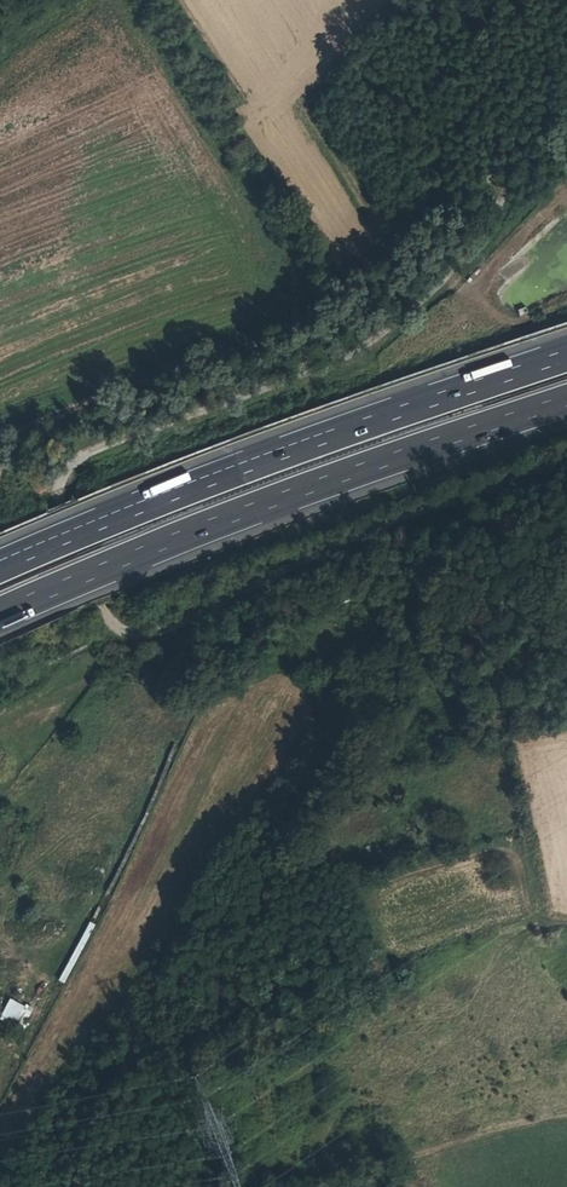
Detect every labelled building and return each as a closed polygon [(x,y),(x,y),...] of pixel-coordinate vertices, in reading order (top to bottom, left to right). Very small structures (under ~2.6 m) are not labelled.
[(25,1005),(9,997),(0,1014),(0,1017),(15,1024),(25,1005)]
